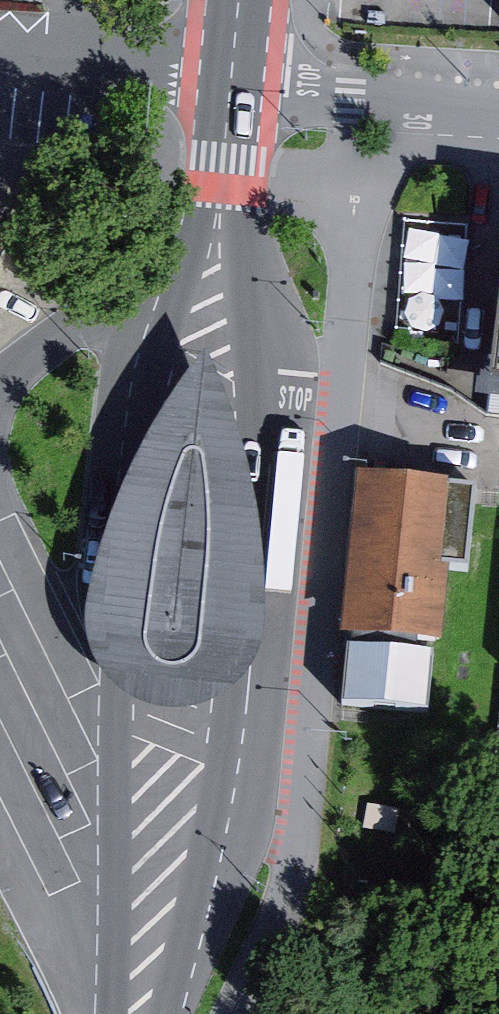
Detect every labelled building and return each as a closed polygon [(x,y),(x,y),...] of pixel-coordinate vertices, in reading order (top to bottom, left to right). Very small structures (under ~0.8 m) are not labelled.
[(498,203),(481,354),(496,356),(489,417),(498,418),(498,203)] [(0,229),(0,256),(11,234),(0,229)] [(123,648),(136,670),(155,691),(186,706),(218,708),(252,695),(284,668),(298,631),(298,577),(289,498),(269,421),(238,345),(193,409),(158,474),(132,540),(119,595),(118,624),(123,648)] [(480,479),(356,467),(341,629),(443,638),(450,560),(472,562),(480,479)] [(429,647),(346,641),(342,699),(425,705),(429,647)]
